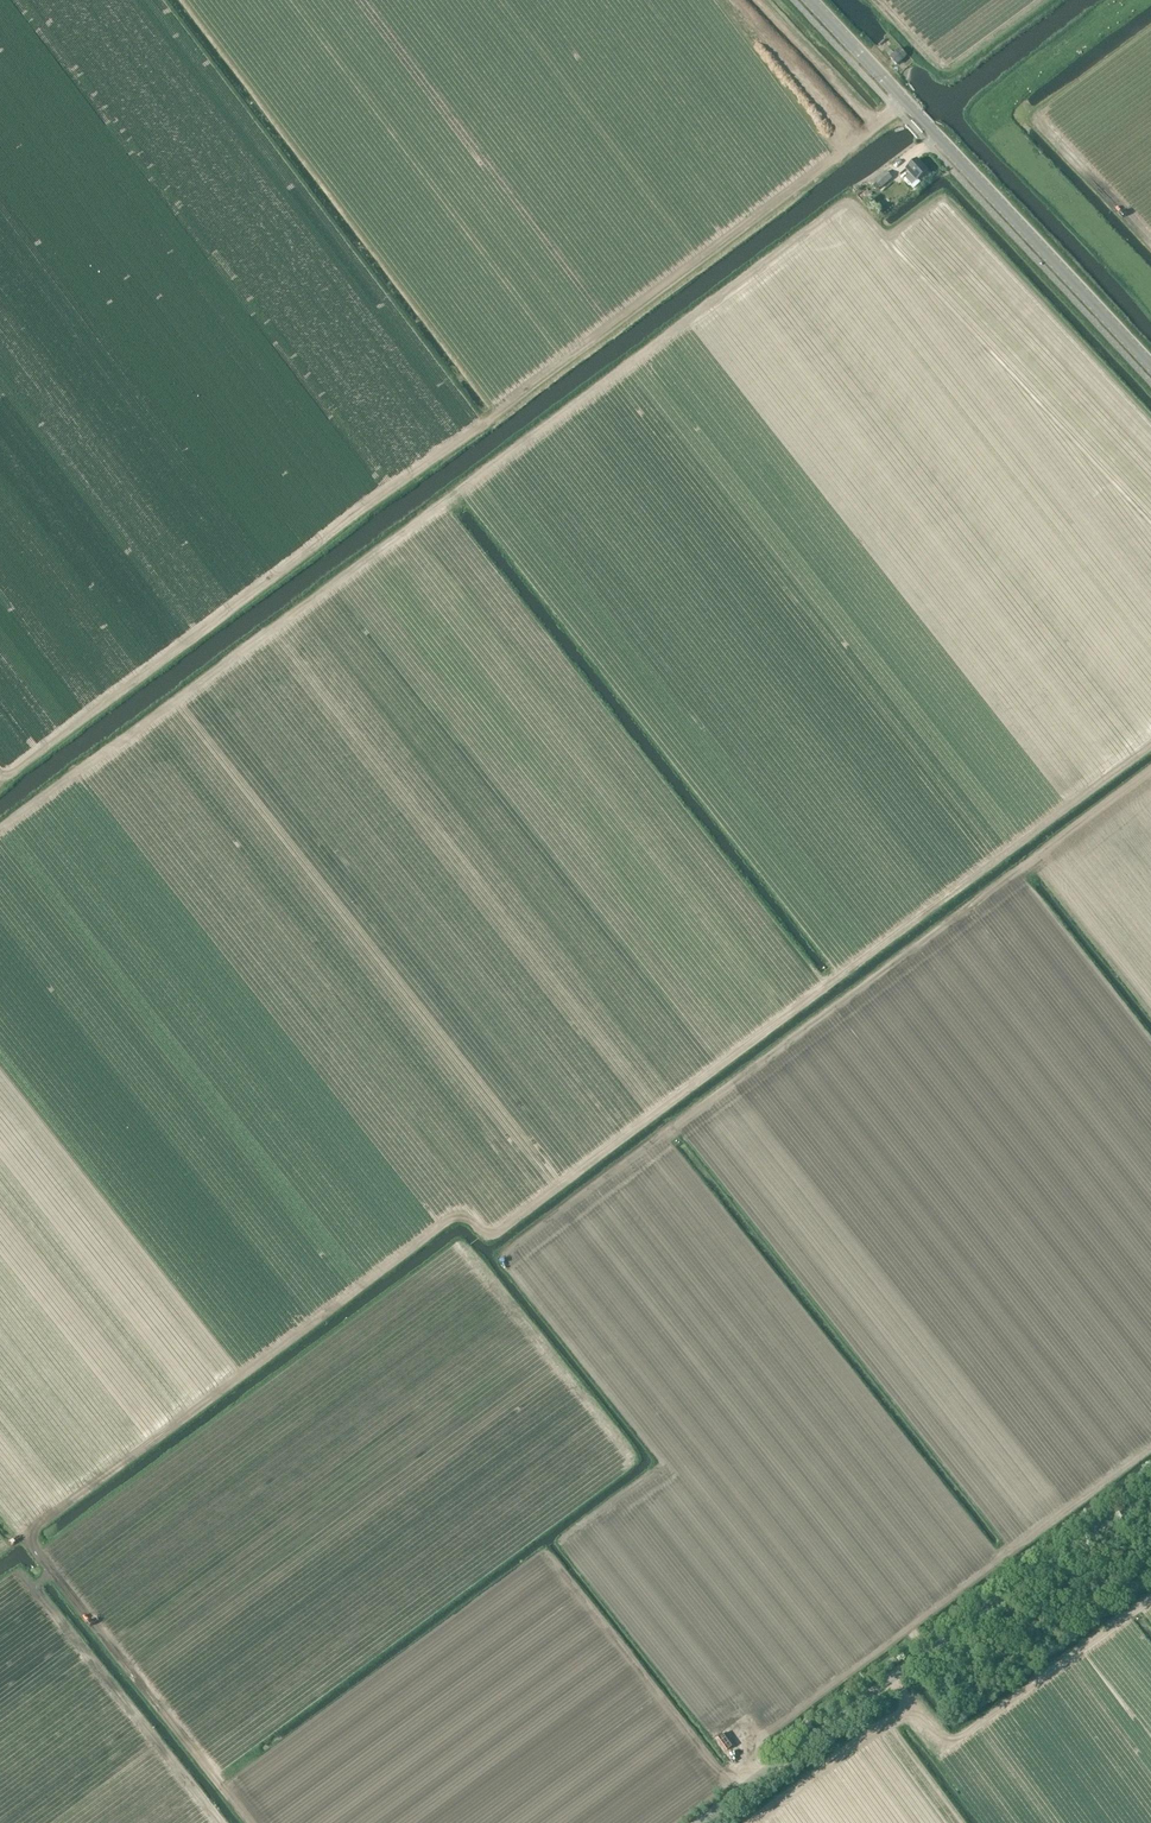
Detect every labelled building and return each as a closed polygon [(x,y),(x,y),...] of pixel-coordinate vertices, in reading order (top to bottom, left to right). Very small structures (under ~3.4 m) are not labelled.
[(900,49),(890,58),(897,66),(907,56),(900,49)] [(909,175),(905,179),(911,186),(915,182),(926,172),(916,161),(905,170),(909,175)] [(886,171),(875,182),(881,189),(892,179),(886,171)]
